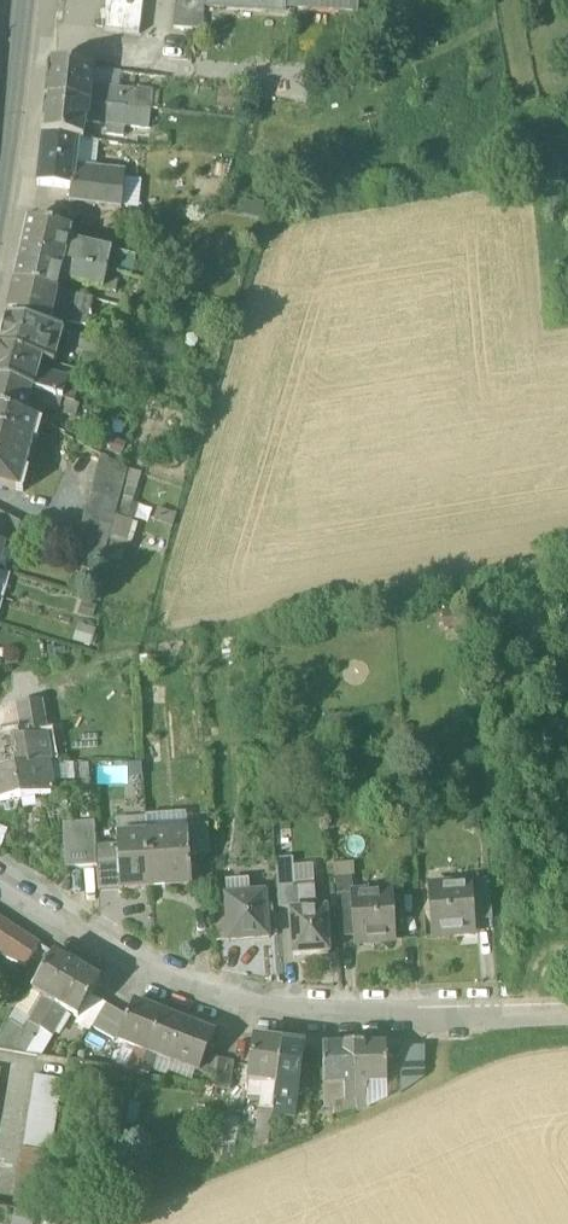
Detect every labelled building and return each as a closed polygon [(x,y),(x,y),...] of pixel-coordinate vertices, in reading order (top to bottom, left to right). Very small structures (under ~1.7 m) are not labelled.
[(140,40),(145,0),(109,0),(108,2),(107,7),(106,16),(106,22),(107,26),(106,36),(140,40)] [(203,35),(205,11),(206,0),(177,0),(174,34),(203,35)] [(205,11),(226,13),(226,2),(263,5),(262,15),(286,17),(287,12),(307,14),(308,4),(341,6),(340,16),(359,17),(360,0),(206,0),(205,11)] [(226,2),(226,13),(262,15),(263,5),(226,2)] [(308,4),(307,14),(340,16),(341,6),(308,4)] [(50,70),(47,105),(88,110),(89,94),(91,75),(50,70)] [(122,78),(91,75),(89,94),(116,97),(121,97),(122,78)] [(88,110),(115,113),(116,97),(89,94),(88,110)] [(121,97),(116,97),(115,113),(123,114),(148,117),(150,99),(132,97),(132,99),(121,97)] [(47,105),(45,125),(86,129),(86,127),(88,110),(47,105)] [(121,131),(123,114),(115,113),(88,110),(86,127),(121,131)] [(123,114),(121,131),(150,135),(152,117),(148,117),(123,114)] [(45,125),(43,140),(80,144),(85,144),(86,129),(45,125)] [(38,190),(72,193),(74,194),(76,178),(80,144),(43,140),(38,190)] [(80,144),(76,178),(95,181),(96,171),(99,146),(85,144),(80,144)] [(126,175),(96,171),(95,181),(125,184),(126,175)] [(125,184),(95,181),(76,178),(74,194),(72,193),(70,209),(122,215),(122,213),(125,184)] [(142,186),(125,184),(122,213),(139,215),(142,186)] [(266,208),(245,209),(241,220),(260,226),(266,208)] [(22,258),(65,267),(70,246),(72,234),(30,225),(22,258)] [(112,256),(70,246),(65,267),(108,277),(112,256)] [(112,256),(108,277),(120,280),(133,282),(137,261),(112,256)] [(22,258),(16,286),(59,296),(61,284),(65,267),(22,258)] [(108,277),(65,267),(61,284),(104,294),(108,277)] [(116,297),(120,280),(108,277),(104,294),(116,297)] [(56,307),(59,296),(16,286),(9,316),(52,326),(52,323),(56,307)] [(77,300),(59,296),(56,307),(75,311),(77,300)] [(71,327),(87,331),(94,304),(77,300),(75,311),(71,327)] [(75,311),(56,307),(52,323),(52,326),(70,330),(71,327),(75,311)] [(0,351),(0,352),(41,364),(54,368),(60,344),(65,345),(67,336),(8,322),(0,351)] [(69,336),(65,352),(93,358),(97,342),(69,336)] [(30,393),(61,402),(72,405),(77,389),(44,380),(41,382),(36,381),(41,364),(0,352),(0,385),(30,393)] [(23,420),(26,407),(30,393),(0,385),(0,414),(23,420)] [(61,402),(30,393),(26,407),(57,415),(61,402)] [(80,407),(72,405),(61,402),(57,415),(76,421),(80,407)] [(23,420),(0,414),(0,487),(17,491),(22,472),(26,473),(34,443),(31,442),(36,423),(23,420)] [(102,458),(87,509),(116,517),(121,498),(128,473),(102,458)] [(121,498),(134,502),(141,477),(128,473),(121,498)] [(116,517),(129,521),(134,502),(121,498),(116,517)] [(109,543),(116,517),(87,509),(76,552),(103,566),(109,543)] [(154,524),(173,530),(177,515),(158,510),(154,524)] [(18,535),(21,525),(0,514),(0,530),(18,535)] [(129,521),(116,517),(109,543),(127,548),(134,522),(129,521)] [(18,535),(0,530),(0,544),(5,546),(4,547),(14,550),(18,535)] [(120,571),(127,548),(109,543),(103,566),(120,571)] [(0,572),(0,600),(4,601),(12,576),(0,572)] [(98,630),(79,625),(73,643),(92,648),(98,630)] [(19,706),(24,740),(42,737),(48,736),(43,702),(19,706)] [(16,768),(46,763),(42,737),(24,740),(0,743),(0,770),(16,768)] [(46,763),(16,768),(20,798),(51,793),(49,781),(46,763)] [(74,763),(46,763),(49,781),(76,781),(74,763)] [(20,798),(16,768),(0,770),(0,801),(20,798)] [(147,822),(148,836),(188,833),(188,828),(187,814),(147,817),(147,822)] [(118,838),(148,836),(147,822),(117,823),(118,838)] [(96,849),(95,823),(63,825),(66,869),(97,867),(96,849)] [(189,833),(191,857),(211,856),(209,827),(188,828),(188,833),(189,833)] [(188,833),(148,836),(152,889),(193,886),(191,857),(189,833),(188,833)] [(121,891),(152,889),(148,836),(118,838),(118,840),(119,840),(119,847),(121,890),(121,891)] [(97,867),(98,892),(121,890),(119,847),(96,849),(97,867)] [(276,861),(279,909),(291,909),(289,888),(295,887),(294,868),(293,860),(276,861)] [(335,865),(336,879),(353,878),(355,878),(354,864),(335,865)] [(314,866),(294,868),(295,887),(315,886),(314,866)] [(336,879),(337,897),(352,896),(353,896),(353,878),(336,879)] [(225,897),(229,943),(270,940),(267,894),(251,895),(250,882),(231,883),(231,885),(227,885),(227,896),(225,897)] [(291,909),(291,913),(317,912),(315,886),(295,887),(289,888),(291,909)] [(431,911),(432,937),(476,934),(475,923),(472,888),(472,886),(454,887),(454,890),(433,892),(434,911),(431,911)] [(472,888),(475,923),(493,922),(490,887),(472,888)] [(354,938),(355,943),(396,941),(394,915),(390,915),(389,897),(371,898),(370,895),(353,896),(352,896),(352,909),(354,938)] [(352,909),(352,896),(337,897),(338,910),(352,909)] [(229,943),(225,897),(214,897),(217,944),(229,943)] [(338,910),(340,939),(354,938),(352,909),(338,910)] [(326,911),(317,912),(291,913),(294,957),(329,955),(326,911)] [(26,969),(40,946),(0,920),(0,957),(25,968),(26,969)] [(27,1023),(41,1031),(78,968),(55,955),(30,991),(33,993),(41,998),(27,1023)] [(101,982),(78,968),(41,1031),(53,1038),(67,1013),(78,1020),(92,997),(101,982)] [(15,1011),(9,1021),(23,1029),(27,1023),(41,998),(33,993),(15,1011)] [(88,1032),(91,1027),(105,1004),(92,997),(78,1020),(76,1024),(88,1032)] [(135,1075),(139,1075),(147,1055),(163,1013),(135,1002),(129,1018),(119,1043),(124,1044),(138,1050),(129,1071),(128,1074),(135,1075)] [(129,1018),(105,1004),(91,1027),(119,1043),(129,1018)] [(171,1063),(172,1061),(187,1022),(163,1013),(147,1055),(156,1058),(171,1063)] [(26,1056),(41,1031),(27,1023),(23,1029),(9,1021),(0,1036),(0,1052),(4,1052),(26,1056)] [(216,1033),(187,1022),(172,1061),(196,1071),(200,1072),(207,1055),(216,1033)] [(26,1056),(41,1058),(53,1038),(41,1031),(26,1056)] [(260,1108),(274,1110),(284,1043),(253,1039),(247,1082),(250,1083),(248,1097),(262,1099),(260,1108)] [(305,1046),(284,1043),(274,1110),(296,1113),(305,1046)] [(138,1050),(124,1044),(115,1066),(129,1071),(138,1050)] [(344,1102),(356,1101),(355,1045),(323,1045),(324,1086),(344,1085),(344,1102)] [(386,1045),(355,1045),(356,1101),(367,1101),(366,1084),(387,1084),(386,1045)] [(402,1049),(402,1094),(424,1079),(424,1048),(402,1049)] [(151,1071),(156,1058),(147,1055),(139,1075),(149,1077),(151,1071)] [(219,1060),(207,1055),(200,1072),(216,1079),(219,1060)] [(156,1058),(151,1071),(165,1077),(167,1072),(192,1082),(196,1071),(172,1061),(171,1063),(156,1058)] [(215,1088),(230,1091),(235,1063),(219,1060),(216,1079),(215,1088)] [(61,1094),(63,1082),(35,1078),(33,1089),(61,1094)] [(367,1101),(370,1108),(388,1101),(387,1084),(366,1084),(367,1101)] [(344,1085),(324,1086),(324,1110),(338,1110),(338,1107),(345,1106),(344,1102),(344,1085)] [(59,1106),(61,1094),(33,1089),(31,1101),(59,1106)] [(57,1118),(59,1106),(31,1101),(29,1113),(57,1118)] [(339,1115),(356,1110),(356,1101),(344,1102),(345,1106),(338,1107),(338,1110),(339,1115)] [(367,1101),(356,1101),(356,1110),(357,1112),(370,1108),(367,1101)] [(268,1147),(270,1135),(272,1121),(274,1110),(260,1108),(255,1150),(268,1147)] [(55,1129),(57,1118),(29,1113),(27,1125),(55,1129)] [(221,1146),(236,1148),(241,1122),(226,1119),(221,1146)] [(280,1122),(272,1121),(270,1135),(278,1136),(280,1122)] [(53,1141),(55,1129),(27,1125),(25,1137),(53,1141)] [(51,1153),(53,1141),(25,1137),(23,1148),(51,1153)] [(49,1168),(51,1154),(22,1150),(20,1164),(49,1168)] [(47,1182),(49,1168),(20,1164),(18,1177),(47,1182)] [(45,1196),(47,1182),(18,1177),(16,1191),(45,1196)] [(42,1210),(45,1196),(16,1191),(14,1205),(42,1210)] [(14,1213),(12,1223),(35,1223),(36,1217),(14,1213)]
